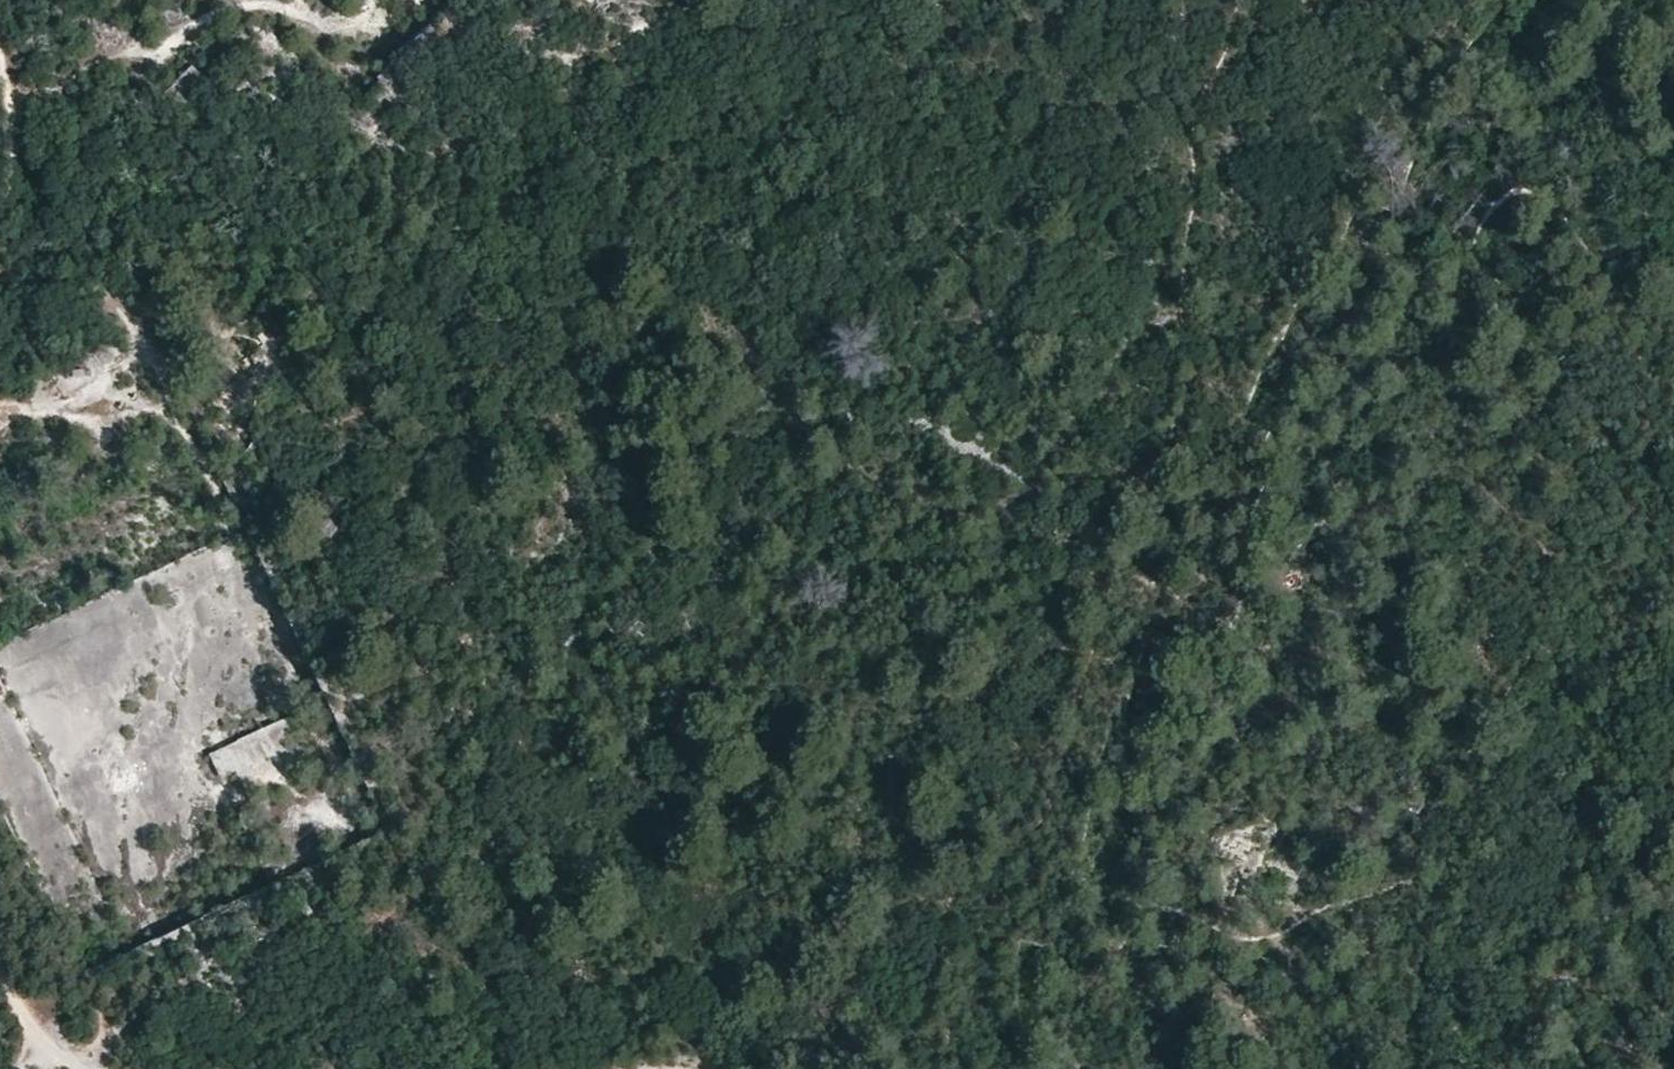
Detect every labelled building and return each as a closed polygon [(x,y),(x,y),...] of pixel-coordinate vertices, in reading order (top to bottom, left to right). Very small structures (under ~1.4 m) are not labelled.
[(283,712),(205,753),(229,797),(284,768),(278,755),(300,744),(283,712)]
